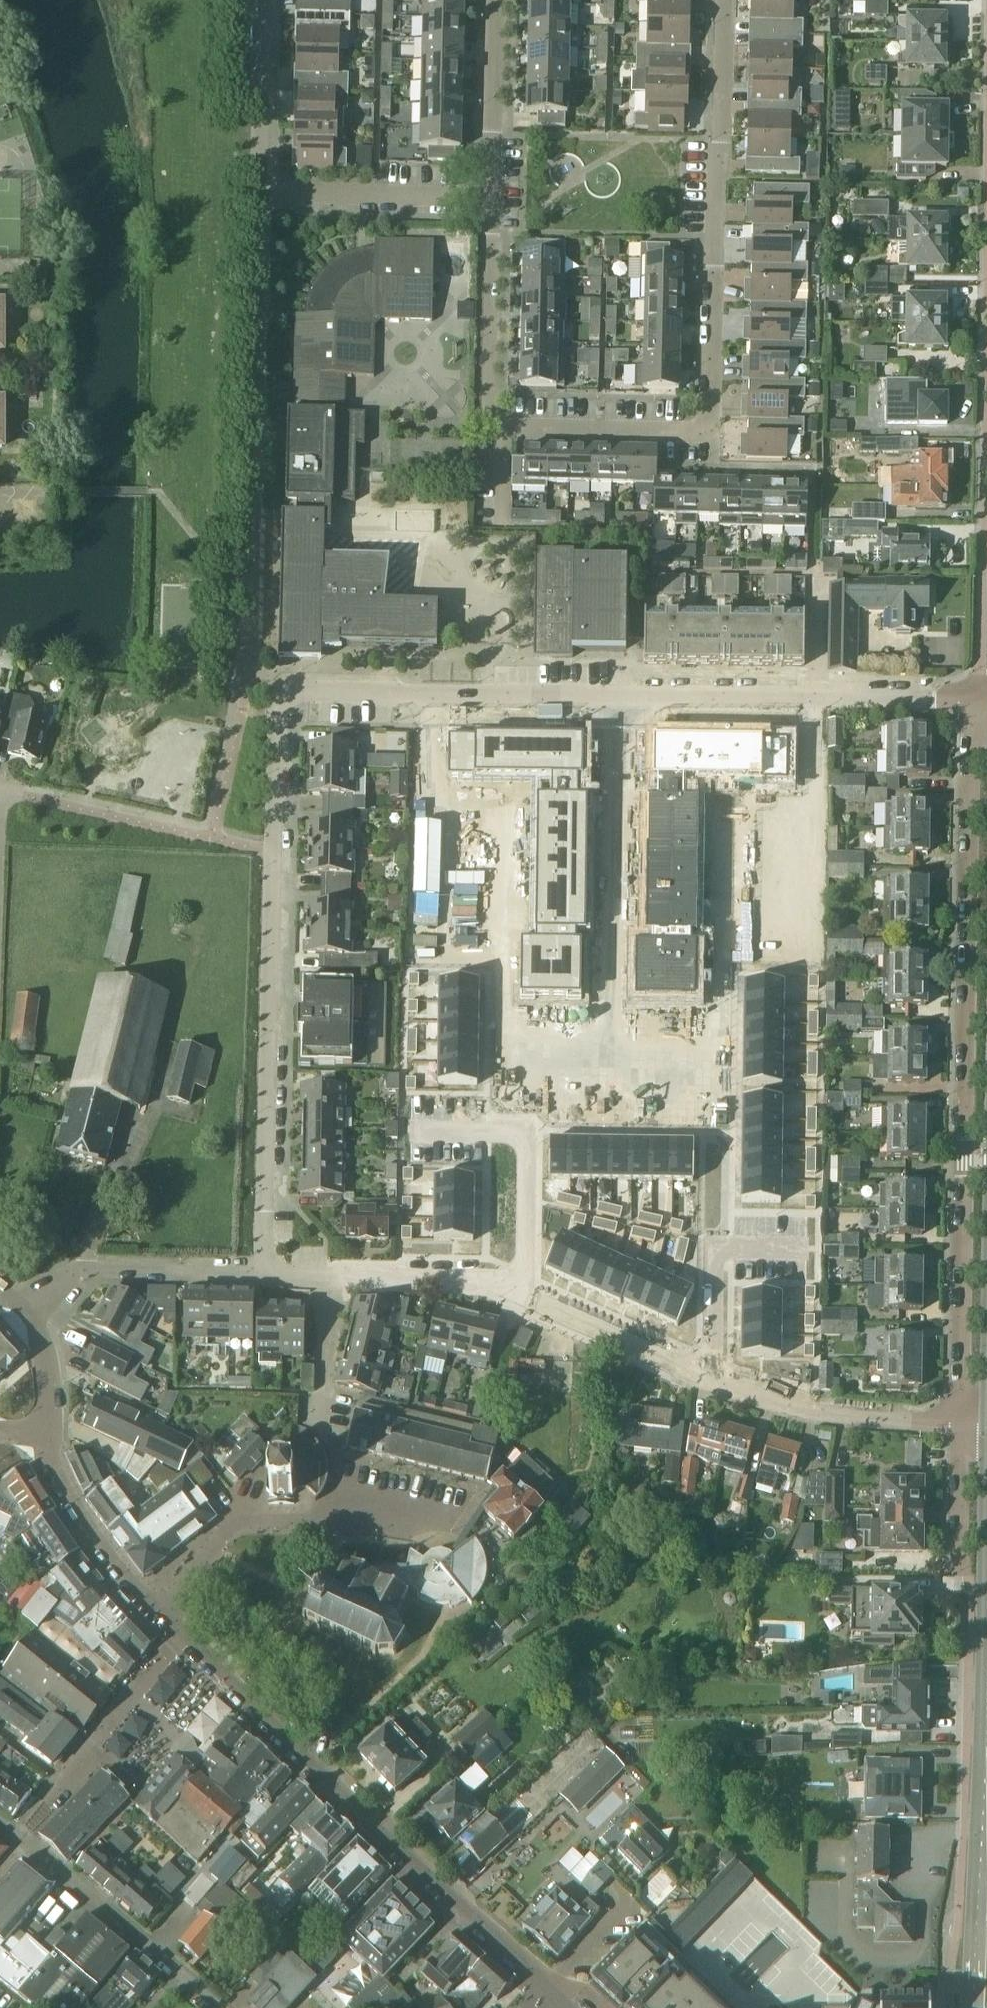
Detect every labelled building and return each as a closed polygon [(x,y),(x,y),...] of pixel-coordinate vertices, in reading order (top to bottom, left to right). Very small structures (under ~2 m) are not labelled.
[(301,14),(350,15),(350,0),(302,0),(301,14)] [(463,0),(423,0),(423,18),(463,19),(463,0)] [(689,25),(689,3),(686,3),(686,0),(637,0),(637,3),(648,3),(648,24),(689,25)] [(793,0),(751,0),(751,21),(755,21),(754,33),(803,35),(803,21),(792,21),(793,0)] [(382,17),(392,17),(392,3),(382,2),(382,17)] [(887,17),(887,3),(865,2),(865,17),(887,17)] [(569,27),(569,5),(529,5),(529,27),(569,27)] [(613,21),(614,6),(604,6),(603,21),(613,21)] [(349,33),(350,15),(301,14),(301,30),(297,30),(297,52),(338,53),(338,32),(349,33)] [(392,32),(392,17),(382,17),(381,31),(392,32)] [(462,41),(463,19),(423,18),(422,40),(462,41)] [(909,43),(948,44),(949,20),(900,19),(899,29),(909,33),(909,43)] [(688,47),(689,25),(648,24),(647,45),(636,45),(636,59),(684,60),(684,47),(688,47)] [(568,49),(569,27),(529,27),(528,48),(568,49)] [(802,48),(803,35),(754,33),(754,46),(750,46),(750,68),(791,69),(791,48),(802,48)] [(607,49),(607,35),(597,35),(597,49),(607,49)] [(462,62),(462,41),(422,40),(422,61),(462,62)] [(948,68),(948,44),(909,43),(908,55),(899,59),(899,68),(948,68)] [(381,60),(391,60),(391,46),(381,46),(381,60)] [(568,70),(568,49),(528,48),(528,70),(568,70)] [(606,64),(607,49),(597,49),(596,64),(606,64)] [(337,74),(338,53),(297,52),(296,74),(300,74),(299,91),(348,92),(348,75),(337,74)] [(817,57),(816,69),(824,69),(825,57),(817,57)] [(684,73),(684,60),(636,59),(635,73),(646,73),(646,94),(687,95),(687,73),(684,73)] [(391,75),(391,60),(381,60),(380,75),(391,75)] [(461,84),(462,62),(422,61),(421,83),(461,84)] [(886,85),(886,67),(865,67),(865,85),(886,85)] [(790,90),(791,69),(750,68),(749,90),(753,91),(752,103),(801,104),(801,90),(790,90)] [(567,92),(568,70),(528,70),(527,91),(567,92)] [(606,93),(606,78),(596,78),(596,92),(606,93)] [(461,105),(461,84),(421,83),(421,104),(461,105)] [(380,103),(390,104),(390,89),(380,89),(380,103)] [(347,109),(348,92),(299,91),(299,107),(295,107),(295,129),(336,130),(336,131),(342,131),(343,109),(347,109)] [(567,114),(567,92),(527,91),(527,113),(537,113),(537,127),(564,127),(565,114),(567,114)] [(926,106),(927,92),(898,92),(897,107),(903,107),(902,136),(954,137),(954,125),(947,122),(946,122),(947,107),(926,106)] [(686,117),(687,95),(646,94),(645,115),(634,114),(634,129),(682,130),(683,117),(686,117)] [(390,118),(390,104),(380,103),(379,118),(390,118)] [(801,118),(801,104),(752,103),(752,116),(749,116),(748,138),(789,139),(790,118),(801,118)] [(460,127),(461,105),(421,104),(420,126),(460,127)] [(831,117),(831,133),(846,133),(846,118),(831,117)] [(460,149),(460,127),(420,126),(420,148),(428,148),(427,162),(455,162),(455,149),(460,149)] [(335,151),(336,131),(336,130),(295,129),(294,151),(298,151),(297,168),(346,169),(346,151),(335,151)] [(954,148),(954,137),(902,136),(902,165),(896,164),(896,180),(925,180),(925,166),(946,167),(946,151),(954,148)] [(789,160),(789,139),(748,138),(747,160),(751,160),(751,173),(799,174),(799,160),(789,160)] [(818,180),(819,170),(806,170),(806,180),(818,180)] [(839,170),(838,185),(853,186),(853,176),(847,170),(839,170)] [(791,226),(791,225),(792,205),(809,206),(809,187),(753,186),(753,212),(745,212),(745,226),(752,226),(752,225),(791,226)] [(889,219),(889,203),(856,203),(856,217),(866,218),(866,219),(889,219)] [(950,221),(889,221),(889,243),(900,243),(950,244),(950,221)] [(808,226),(791,225),(791,226),(752,225),(752,226),(752,250),(744,250),(744,264),(751,265),(751,264),(790,265),(790,264),(791,244),(808,244),(808,226)] [(810,226),(810,241),(820,241),(820,226),(810,226)] [(374,377),(373,375),(373,349),(374,349),(374,347),(373,346),(374,325),(380,320),(401,320),(401,321),(403,321),(403,320),(429,321),(429,322),(431,322),(432,287),(438,282),(432,276),(433,241),(431,241),(431,242),(374,240),(374,249),(359,251),(344,256),(331,263),(320,274),(312,287),(306,301),(304,316),(295,316),(295,318),(294,373),(293,373),(293,376),(294,376),(293,403),(292,403),(292,405),(326,405),(335,405),(341,405),(341,406),(345,406),(345,403),(344,403),(345,377),(345,376),(374,377)] [(523,278),(564,279),(565,243),(536,242),(535,256),(523,255),(523,278)] [(618,242),(605,242),(605,258),(617,258),(618,242)] [(950,268),(950,244),(900,243),(900,268),(950,268)] [(639,280),(681,281),(681,259),(669,259),(669,245),(640,245),(639,280)] [(590,261),(589,278),(601,278),(602,262),(590,261)] [(807,265),(790,264),(790,265),(751,264),(751,265),(751,289),(743,289),(743,303),(750,303),(789,304),(789,303),(790,283),(807,283),(807,265)] [(808,266),(808,277),(818,277),(818,266),(808,266)] [(866,284),(888,284),(888,272),(867,272),(866,284)] [(566,279),(564,279),(523,278),(522,299),(566,300),(566,279)] [(600,294),(600,279),(590,279),(590,293),(600,294)] [(616,294),(617,280),(606,279),(606,294),(616,294)] [(680,303),(681,281),(639,280),(639,302),(680,303)] [(888,298),(888,284),(866,284),(866,298),(888,298)] [(565,322),(566,300),(522,299),(522,321),(563,322),(563,321),(565,322)] [(900,300),(891,300),(891,324),(910,324),(949,325),(949,300),(900,300)] [(680,324),(680,303),(639,302),(645,302),(644,324),(680,324)] [(806,303),(789,303),(789,304),(750,303),(750,328),(743,328),(742,342),(750,342),(750,341),(789,342),(789,322),(806,322),(806,303)] [(473,304),(457,304),(457,320),(473,320),(473,304)] [(818,317),(818,305),(808,305),(808,317),(818,317)] [(589,322),(599,323),(600,308),(589,308),(589,322)] [(605,323),(616,323),(616,308),(606,308),(605,323)] [(563,343),(563,322),(522,321),(521,342),(565,343),(563,343)] [(599,337),(599,323),(589,322),(589,337),(599,337)] [(615,337),(616,323),(605,323),(605,337),(615,337)] [(679,346),(680,324),(644,324),(644,345),(679,346)] [(910,333),(899,340),(899,350),(949,350),(949,325),(910,324),(910,333)] [(805,342),(789,342),(750,341),(750,342),(749,367),(742,367),(741,381),(749,381),(749,380),(788,381),(788,360),(805,361),(805,342)] [(564,365),(565,343),(521,342),(521,364),(564,365)] [(817,355),(818,343),(808,343),(807,355),(817,355)] [(679,368),(679,346),(644,345),(643,367),(679,368)] [(852,380),(875,381),(875,365),(886,365),(886,349),(863,349),(863,363),(852,363),(852,380)] [(588,365),(598,366),(599,351),(588,351),(588,365)] [(604,366),(615,366),(615,352),(605,351),(604,366)] [(564,387),(564,365),(521,364),(520,386),(564,387)] [(598,380),(598,366),(588,365),(588,380),(598,380)] [(614,381),(615,366),(604,366),(604,380),(614,381)] [(678,390),(679,368),(643,367),(643,389),(678,390)] [(805,381),(788,381),(749,380),(749,381),(748,406),(741,405),(740,420),(748,420),(748,419),(787,420),(787,419),(787,399),(804,399),(805,381)] [(928,381),(920,381),(887,380),(886,426),(948,426),(948,396),(928,396),(928,381)] [(817,394),(817,382),(807,382),(807,394),(817,394)] [(326,405),(326,413),(288,412),(285,500),(296,501),(296,515),(282,514),(278,660),(321,661),(321,650),(339,649),(339,645),(436,647),(437,617),(442,617),(442,605),(437,605),(437,604),(384,603),(388,560),(387,560),(387,562),(365,560),(344,559),(323,559),(324,531),(330,531),(331,501),(354,502),(355,459),(355,453),(345,453),(346,445),(364,445),(364,442),(363,442),(364,417),(365,417),(365,414),(335,413),(335,405),(326,405)] [(804,420),(787,419),(787,420),(748,419),(748,420),(747,444),(740,444),(740,458),(786,459),(786,456),(799,457),(799,438),(803,438),(804,420)] [(840,423),(830,422),(830,435),(840,435),(840,423)] [(805,423),(805,433),(815,434),(815,423),(805,423)] [(900,441),(891,441),(861,440),(861,453),(900,454),(900,441)] [(546,489),(546,483),(547,447),(525,447),(525,459),(512,459),(511,488),(546,489)] [(568,483),(569,448),(547,447),(546,483),(568,483)] [(590,484),(591,448),(569,448),(568,483),(590,484)] [(611,484),(612,449),(591,448),(590,484),(611,484)] [(633,485),(634,450),(612,449),(611,484),(633,485)] [(655,468),(656,468),(656,450),(634,450),(633,485),(654,485),(653,516),(654,516),(655,468)] [(913,470),(892,469),(892,488),(946,489),(946,456),(913,456),(913,470)] [(675,516),(676,481),(655,480),(656,468),(655,468),(654,516),(675,516)] [(697,517),(698,481),(676,481),(675,516),(675,526),(697,526),(697,517)] [(719,517),(719,482),(698,481),(697,517),(719,517)] [(740,527),(741,482),(719,482),(719,517),(718,527),(740,527)] [(762,528),(763,483),(741,482),(740,527),(762,528)] [(783,528),(784,483),(763,483),(762,528),(783,528)] [(784,483),(783,528),(805,529),(807,484),(784,483)] [(946,489),(892,488),(892,489),(892,508),(946,508),(946,489)] [(12,520),(35,520),(35,500),(12,500),(12,520)] [(884,507),(852,506),(852,522),(884,523),(884,507)] [(531,512),(531,522),(545,523),(546,513),(546,507),(537,507),(537,513),(531,512)] [(545,523),(560,523),(560,513),(546,513),(545,523)] [(589,524),(589,514),(575,513),(574,523),(589,524)] [(589,514),(589,524),(603,524),(604,514),(589,514)] [(632,525),(632,515),(618,514),(618,524),(632,525)] [(632,525),(647,525),(647,515),(632,515),(632,525)] [(877,523),(867,523),(822,523),(822,545),(843,545),(843,540),(877,540),(877,523)] [(928,569),(928,568),(931,564),(931,558),(928,555),(928,542),(897,542),(897,536),(884,535),(884,553),(895,553),(895,569),(928,569)] [(715,544),(706,544),(706,557),(715,557),(715,544)] [(625,650),(627,559),(573,559),(573,549),(534,549),(533,648),(534,648),(534,656),(551,657),(551,658),(572,658),(572,649),(625,650)] [(674,570),(674,559),(660,559),(660,569),(674,570)] [(689,570),(689,569),(689,559),(674,559),(674,570),(689,570)] [(717,570),(718,560),(703,559),(703,570),(717,570)] [(718,560),(717,570),(732,570),(732,560),(718,560)] [(761,570),(761,560),(746,560),(746,570),(761,570)] [(761,560),(761,570),(775,570),(775,560),(761,560)] [(785,570),(792,570),(806,570),(806,560),(785,560),(785,570)] [(842,577),(842,561),(823,562),(823,577),(842,577)] [(668,596),(668,577),(659,577),(658,596),(668,596)] [(668,577),(668,596),(684,596),(685,577),(668,577)] [(723,596),(723,577),(711,577),(711,596),(723,596)] [(723,577),(723,596),(737,596),(737,577),(723,577)] [(777,597),(777,578),(764,578),(764,597),(777,597)] [(777,578),(777,597),(790,597),(790,578),(777,578)] [(829,625),(857,626),(857,609),(892,609),(891,632),(896,632),(896,634),(910,635),(910,632),(914,632),(914,609),(927,609),(927,602),(930,602),(930,588),(927,588),(927,581),(887,581),(873,581),(873,585),(857,585),(829,585),(829,625)] [(668,665),(668,615),(644,614),(643,664),(668,665)] [(696,665),(696,615),(668,615),(668,665),(696,665)] [(723,665),(723,615),(696,615),(696,665),(723,665)] [(750,665),(750,616),(723,615),(723,665),(750,665)] [(777,666),(777,616),(750,616),(750,665),(777,666)] [(777,616),(777,666),(803,666),(804,616),(777,616)] [(856,639),(857,626),(829,625),(828,638),(856,639)] [(828,638),(828,652),(828,673),(856,674),(856,639),(828,638)] [(16,744),(13,755),(39,761),(48,722),(31,718),(34,707),(29,700),(8,695),(4,712),(5,713),(0,735),(0,740),(16,744)] [(828,752),(841,752),(841,745),(841,728),(828,727),(828,745),(828,752)] [(893,753),(930,754),(930,743),(932,741),(932,733),(930,731),(930,730),(893,729),(893,728),(886,728),(886,752),(893,752),(893,753)] [(354,741),(354,731),(330,730),(329,746),(310,745),(310,750),(354,750),(354,741)] [(448,743),(448,778),(551,780),(551,800),(536,799),(535,944),(521,944),(520,993),(523,993),(533,993),(533,997),(533,999),(568,1000),(568,998),(567,998),(567,993),(577,993),(577,994),(581,994),(581,944),(576,944),(576,935),(579,935),(579,932),(579,922),(584,922),(586,922),(586,892),(584,892),(580,892),(580,882),(586,883),(586,866),(584,866),(580,866),(580,856),(586,856),(587,839),(585,839),(585,840),(580,840),(580,830),(587,830),(587,800),(577,800),(578,780),(583,780),(583,745),(580,745),(570,745),(570,741),(570,739),(487,738),(487,740),(488,740),(488,744),(478,744),(478,738),(461,737),(461,740),(461,744),(451,744),(451,743),(448,743)] [(635,945),(634,995),(637,995),(637,994),(647,994),(647,999),(647,1001),(682,1001),(682,999),(682,995),(691,995),(695,995),(695,946),(690,946),(690,936),(695,936),(697,801),(683,801),(683,782),(768,783),(788,783),(787,783),(787,748),(784,748),(774,748),(774,744),(775,744),(775,742),(758,742),(757,748),(748,748),(748,743),(748,741),(665,740),(665,742),(665,747),(655,746),(652,746),(652,781),(657,781),(656,801),(647,801),(646,844),(648,844),(648,843),(652,844),(652,853),(646,853),(646,857),(646,870),(648,870),(652,870),(652,880),(646,880),(646,883),(645,883),(645,897),(647,897),(647,896),(652,896),(651,906),(645,906),(645,910),(645,923),(647,923),(651,923),(651,933),(651,936),(651,945),(635,945)] [(354,771),(354,750),(310,750),(310,771),(354,771)] [(929,765),(930,754),(893,753),(892,778),(929,778),(929,776),(931,774),(931,766),(929,765)] [(391,759),(391,772),(404,772),(404,759),(391,759)] [(365,811),(366,771),(354,771),(310,771),(309,794),(328,794),(328,812),(353,813),(353,811),(365,811)] [(827,790),(847,790),(865,791),(864,778),(828,776),(827,790)] [(865,804),(865,791),(847,790),(847,803),(865,804)] [(891,829),(927,829),(927,818),(929,816),(929,809),(927,807),(927,804),(884,804),(884,829),(891,829)] [(352,852),(353,813),(328,812),(327,826),(308,826),(308,851),(352,852)] [(827,866),(864,867),(864,854),(836,853),(837,829),(827,829),(827,853),(828,853),(827,866)] [(927,842),(927,829),(891,829),(884,829),(884,854),(891,854),(926,854),(926,852),(929,851),(929,843),(927,842)] [(351,892),(352,852),(308,851),(307,874),(326,874),(326,891),(351,892)] [(394,852),(393,862),(402,862),(403,853),(394,852)] [(863,879),(864,867),(827,866),(827,879),(863,879)] [(890,906),(925,907),(925,894),(928,893),(928,886),(926,884),(926,881),(883,880),(883,906),(890,906)] [(350,931),(351,892),(326,891),(325,906),(306,906),(306,930),(350,931)] [(925,918),(925,907),(890,906),(890,931),(925,931),(925,929),(927,928),(927,920),(925,918)] [(826,943),(862,944),(862,929),(827,929),(826,943)] [(349,954),(350,931),(306,930),(305,954),(324,954),(324,970),(377,971),(377,954),(349,954)] [(111,932),(104,960),(126,965),(133,937),(111,932)] [(862,956),(862,944),(826,943),(826,956),(825,982),(837,982),(837,956),(862,956)] [(876,982),(925,983),(925,970),(928,968),(928,961),(925,960),(925,956),(882,956),(882,971),(876,971),(876,982)] [(409,975),(408,987),(418,987),(419,975),(409,975)] [(808,977),(808,989),(818,990),(818,978),(808,977)] [(139,1109),(140,1104),(167,997),(99,979),(56,1154),(105,1166),(118,1113),(121,1105),(139,1109)] [(297,1033),(302,1033),(301,1066),(385,1068),(386,984),(303,982),(302,1015),(297,1015),(297,1033)] [(439,982),(439,1003),(477,1004),(478,982),(439,982)] [(925,994),(925,983),(876,982),(876,1001),(881,1006),(925,1007),(925,1004),(927,1003),(927,995),(925,994)] [(744,983),(744,1004),(783,1005),(783,984),(744,983)] [(32,1051),(39,999),(17,996),(10,1048),(32,1051)] [(407,1002),(407,1015),(417,1015),(417,1003),(407,1002)] [(439,1003),(438,1023),(477,1024),(477,1004),(439,1003)] [(826,1020),(861,1020),(862,1005),(834,1005),(834,1003),(826,1003),(826,1020)] [(783,1005),(744,1004),(743,1025),(782,1025),(783,1005)] [(808,1014),(807,1026),(817,1026),(818,1014),(808,1014)] [(861,1032),(861,1020),(826,1020),(826,1032),(861,1032)] [(438,1023),(438,1044),(477,1044),(477,1024),(438,1023)] [(743,1025),(743,1045),(782,1046),(782,1025),(743,1025)] [(807,1026),(807,1037),(817,1038),(817,1026),(807,1026)] [(407,1031),(406,1043),(416,1044),(417,1032),(407,1031)] [(888,1059),(924,1059),(924,1048),(926,1046),(926,1039),(924,1037),(924,1034),(882,1034),(882,1059),(888,1059)] [(406,1043),(406,1055),(416,1055),(416,1044),(406,1043)] [(438,1044),(438,1064),(477,1064),(477,1044),(438,1044)] [(205,1089),(214,1053),(180,1045),(167,1100),(189,1105),(193,1086),(205,1089)] [(782,1046),(743,1045),(743,1065),(782,1066),(782,1046)] [(807,1054),(807,1066),(817,1067),(817,1054),(807,1054)] [(23,1057),(22,1069),(33,1070),(34,1058),(23,1057)] [(924,1070),(924,1059),(888,1059),(888,1082),(923,1082),(923,1080),(926,1079),(926,1071),(924,1070)] [(438,1064),(437,1085),(476,1086),(477,1064),(438,1064)] [(743,1065),(743,1087),(781,1087),(782,1066),(743,1065)] [(807,1066),(807,1078),(816,1078),(817,1067),(807,1066)] [(405,1079),(405,1091),(415,1091),(415,1079),(405,1079)] [(843,1096),(860,1096),(860,1082),(843,1082),(843,1095),(843,1096)] [(399,1083),(387,1083),(386,1083),(386,1091),(398,1091),(399,1083)] [(302,1110),(342,1110),(343,1087),(303,1086),(302,1110)] [(827,1095),(826,1113),(842,1113),(843,1096),(843,1095),(827,1095)] [(860,1109),(860,1096),(843,1096),(843,1109),(860,1109)] [(742,1099),(742,1121),(781,1121),(781,1100),(742,1099)] [(342,1132),(342,1110),(302,1110),(302,1131),(342,1132)] [(806,1110),(806,1122),(816,1122),(816,1110),(806,1110)] [(887,1135),(923,1135),(923,1125),(925,1123),(926,1116),(923,1114),(923,1111),(888,1111),(888,1126),(881,1126),(880,1134),(887,1134),(887,1135)] [(781,1121),(742,1121),(742,1141),(781,1142),(781,1121)] [(806,1122),(806,1133),(816,1134),(816,1122),(806,1122)] [(385,1133),(397,1133),(398,1123),(386,1123),(385,1133)] [(342,1154),(342,1132),(302,1131),(302,1153),(342,1154)] [(923,1146),(923,1135),(887,1135),(887,1158),(922,1158),(922,1156),(925,1155),(925,1147),(923,1146)] [(549,1141),(548,1180),(570,1181),(570,1142),(549,1141)] [(742,1141),(742,1161),(780,1162),(781,1142),(742,1141)] [(570,1142),(570,1181),(590,1181),(590,1142),(570,1142)] [(590,1142),(590,1181),(610,1181),(611,1142),(590,1142)] [(611,1142),(610,1181),(631,1181),(631,1142),(611,1142)] [(631,1142),(631,1181),(651,1182),(652,1143),(631,1142)] [(652,1143),(651,1182),(672,1182),(672,1143),(652,1143)] [(672,1143),(672,1182),(693,1182),(693,1143),(672,1143)] [(806,1150),(806,1162),(815,1163),(816,1150),(806,1150)] [(341,1174),(342,1154),(302,1153),(301,1173),(341,1174)] [(823,1172),(859,1172),(859,1158),(824,1157),(823,1172)] [(780,1162),(742,1161),(741,1182),(780,1182),(780,1162)] [(806,1162),(805,1174),(815,1174),(815,1163),(806,1162)] [(384,1175),(396,1176),(396,1166),(384,1166),(384,1175)] [(403,1170),(403,1182),(412,1182),(413,1170),(403,1170)] [(859,1185),(859,1172),(823,1172),(823,1185),(859,1185)] [(341,1203),(341,1174),(301,1173),(301,1195),(317,1195),(317,1209),(333,1209),(341,1203)] [(434,1179),(434,1200),(473,1200),(473,1179),(434,1179)] [(741,1182),(741,1203),(780,1204),(780,1182),(741,1182)] [(879,1186),(879,1211),(922,1211),(922,1200),(925,1198),(925,1191),(923,1190),(923,1186),(879,1186)] [(558,1195),(555,1204),(567,1207),(569,1198),(558,1195)] [(569,1198),(567,1207),(579,1210),(581,1200),(569,1198)] [(805,1198),(805,1210),(815,1210),(815,1198),(805,1198)] [(402,1199),(402,1211),(412,1212),(412,1200),(402,1199)] [(434,1200),(434,1220),(473,1221),(473,1200),(434,1200)] [(347,1209),(347,1240),(359,1241),(359,1242),(374,1243),(374,1241),(387,1241),(387,1226),(395,1226),(395,1210),(396,1202),(370,1202),(369,1209),(347,1209)] [(598,1204),(596,1214),(608,1217),(610,1207),(598,1204)] [(610,1207),(608,1217),(619,1219),(622,1210),(610,1207)] [(922,1211),(879,1211),(878,1211),(878,1235),(922,1235),(922,1232),(924,1231),(924,1224),(922,1222),(922,1211)] [(639,1214),(637,1224),(648,1226),(651,1217),(639,1214)] [(574,1215),(572,1225),(584,1228),(586,1218),(574,1215)] [(651,1217),(648,1226),(660,1229),(662,1219),(651,1217)] [(473,1221),(434,1220),(433,1241),(472,1242),(473,1221)] [(594,1220),(591,1229),(603,1232),(605,1222),(594,1220)] [(671,1221),(669,1231),(681,1234),(683,1224),(671,1221)] [(605,1222),(603,1232),(615,1235),(617,1225),(605,1222)] [(401,1229),(401,1241),(411,1241),(411,1229),(401,1229)] [(632,1229),(630,1238),(642,1241),(644,1232),(632,1229)] [(644,1232),(642,1241),(653,1244),(656,1234),(644,1232)] [(561,1235),(544,1270),(564,1279),(580,1244),(561,1235)] [(840,1249),(858,1249),(858,1235),(840,1235),(840,1249)] [(679,1240),(676,1251),(686,1254),(689,1242),(679,1240)] [(580,1244),(564,1279),(582,1287),(598,1252),(580,1244)] [(858,1261),(858,1249),(840,1249),(840,1262),(858,1261)] [(676,1251),(673,1263),(683,1265),(686,1254),(676,1251)] [(598,1252),(582,1287),(601,1296),(617,1260),(598,1252)] [(617,1260),(601,1296),(619,1304),(637,1266),(636,1266),(635,1269),(617,1260)] [(885,1287),(921,1288),(921,1276),(923,1274),(923,1267),(921,1266),(921,1263),(875,1262),(875,1287),(885,1287)] [(637,1266),(619,1304),(620,1305),(621,1302),(639,1310),(655,1275),(637,1266)] [(655,1275),(639,1310),(658,1319),(674,1283),(655,1275)] [(674,1283),(658,1319),(677,1328),(693,1292),(674,1283)] [(175,1293),(175,1289),(124,1287),(123,1289),(124,1289),(122,1292),(113,1288),(103,1307),(147,1331),(156,1311),(162,1311),(162,1316),(174,1316),(175,1293)] [(206,1346),(208,1289),(205,1289),(205,1288),(201,1288),(201,1289),(179,1288),(179,1287),(176,1287),(175,1289),(175,1293),(188,1293),(186,1345),(206,1346)] [(920,1299),(921,1288),(885,1287),(884,1311),(920,1311),(920,1309),(923,1307),(923,1300),(920,1299)] [(230,1290),(229,1288),(226,1288),(226,1289),(208,1289),(206,1346),(229,1346),(230,1290)] [(805,1289),(804,1301),(814,1301),(814,1289),(805,1289)] [(253,1298),(253,1295),(253,1290),(230,1290),(229,1346),(250,1347),(252,1298),(253,1298)] [(282,1307),(287,1307),(287,1291),(260,1290),(259,1306),(258,1306),(258,1320),(255,1323),(255,1333),(257,1333),(257,1345),(262,1345),(262,1354),(259,1354),(259,1366),(280,1367),(281,1356),(280,1356),(282,1307)] [(742,1295),(741,1316),(780,1317),(781,1296),(742,1295)] [(353,1322),(391,1331),(395,1317),(404,1319),(408,1301),(385,1296),(383,1306),(358,1300),(353,1322)] [(140,1345),(147,1331),(103,1307),(93,1326),(102,1331),(97,1342),(97,1341),(97,1342),(139,1365),(147,1369),(155,1353),(140,1345)] [(304,1307),(287,1307),(282,1307),(280,1356),(281,1356),(302,1356),(304,1307)] [(437,1308),(427,1349),(425,1359),(445,1363),(448,1352),(457,1313),(437,1308)] [(838,1324),(856,1324),(857,1310),(839,1310),(838,1324)] [(468,1357),(477,1318),(457,1313),(448,1352),(468,1357)] [(741,1316),(741,1337),(780,1337),(780,1317),(741,1316)] [(804,1317),(804,1329),(813,1329),(814,1317),(804,1317)] [(488,1362),(498,1323),(477,1318),(468,1357),(488,1362)] [(386,1352),(391,1331),(353,1322),(347,1343),(386,1352)] [(856,1336),(856,1324),(838,1324),(820,1325),(820,1336),(856,1336)] [(25,1357),(0,1328),(0,1379),(25,1357)] [(525,1351),(533,1334),(520,1329),(512,1346),(525,1351)] [(741,1337),(741,1358),(780,1358),(780,1337),(741,1337)] [(876,1364),(920,1364),(920,1352),(922,1351),(923,1343),(920,1342),(920,1339),(884,1338),(884,1353),(877,1353),(876,1364)] [(132,1378),(139,1365),(97,1342),(86,1361),(96,1366),(90,1377),(140,1404),(149,1387),(132,1378)] [(381,1373),(386,1352),(347,1343),(342,1364),(381,1373)] [(416,1360),(424,1362),(425,1359),(427,1349),(419,1347),(416,1360)] [(813,1347),(804,1347),(803,1359),(813,1359),(813,1347)] [(424,1362),(416,1360),(414,1371),(421,1372),(424,1362)] [(376,1394),(381,1373),(342,1364),(337,1385),(376,1394)] [(820,1364),(819,1392),(832,1392),(832,1364),(820,1364)] [(920,1375),(920,1364),(876,1364),(876,1373),(884,1373),(883,1392),(900,1392),(900,1388),(920,1388),(920,1385),(922,1384),(922,1376),(920,1375)] [(313,1391),(314,1367),(302,1367),(301,1391),(313,1391)] [(410,1392),(413,1380),(406,1378),(403,1390),(410,1392)] [(193,1444),(170,1432),(140,1417),(94,1397),(83,1425),(122,1444),(111,1464),(125,1473),(138,1483),(156,1461),(179,1473),(193,1444)] [(434,1408),(436,1401),(424,1398),(423,1406),(434,1408)] [(454,1413),(456,1405),(444,1403),(442,1410),(454,1413)] [(279,1405),(270,1414),(279,1422),(287,1413),(279,1405)] [(486,1483),(498,1434),(397,1410),(395,1417),(383,1414),(384,1410),(376,1408),(375,1409),(360,1405),(358,1413),(354,1412),(346,1450),(486,1483)] [(454,1413),(466,1416),(468,1408),(456,1405),(454,1413)] [(620,1417),(617,1448),(671,1454),(670,1457),(667,1457),(664,1483),(677,1485),(680,1455),(684,1424),(671,1423),(672,1414),(630,1410),(629,1418),(620,1417)] [(254,1471),(254,1468),(268,1453),(252,1438),(258,1431),(244,1418),(231,1432),(243,1443),(232,1455),(234,1457),(224,1468),(237,1480),(248,1469),(253,1468),(253,1471),(254,1471)] [(690,1428),(687,1454),(696,1457),(696,1458),(706,1464),(708,1465),(717,1467),(719,1458),(728,1428),(704,1421),(701,1431),(690,1428)] [(719,1458),(717,1467),(718,1467),(742,1475),(746,1463),(754,1436),(728,1428),(719,1458)] [(792,1474),(800,1450),(769,1440),(762,1465),(777,1470),(777,1475),(789,1478),(791,1474),(792,1474)] [(326,1462),(322,1452),(315,1443),(314,1443),(317,1446),(308,1455),(290,1455),(290,1452),(289,1451),(287,1449),(285,1447),(282,1446),(279,1446),(277,1446),(275,1448),(272,1450),(271,1452),(271,1455),(271,1458),(271,1460),(272,1461),(274,1463),(276,1464),(276,1474),(274,1475),(269,1475),(269,1477),(265,1480),(265,1491),(269,1495),(269,1497),(271,1497),(274,1499),(267,1499),(268,1505),(294,1505),(294,1499),(287,1499),(290,1497),(292,1497),(292,1495),(295,1491),(295,1489),(308,1489),(317,1498),(314,1501),(315,1502),(321,1494),(326,1485),(328,1474),(326,1462)] [(104,1487),(114,1479),(108,1467),(100,1462),(94,1465),(81,1449),(64,1457),(83,1497),(84,1497),(83,1496),(86,1495),(89,1499),(87,1501),(86,1500),(85,1501),(86,1502),(104,1487)] [(469,1525),(472,1530),(484,1511),(485,1512),(483,1513),(514,1541),(560,1490),(522,1455),(504,1475),(503,1474),(491,1486),(493,1487),(469,1525)] [(200,1530),(215,1519),(205,1507),(206,1506),(196,1494),(195,1494),(194,1492),(198,1489),(213,1474),(197,1458),(178,1477),(158,1468),(146,1478),(160,1495),(141,1511),(114,1479),(104,1487),(86,1502),(108,1531),(107,1531),(108,1532),(113,1538),(112,1538),(122,1551),(127,1557),(143,1578),(164,1562),(162,1559),(182,1545),(182,1546),(201,1531),(200,1530)] [(694,1485),(696,1462),(684,1460),(681,1483),(694,1485)] [(55,1511),(26,1465),(2,1481),(0,1485),(0,1513),(12,1519),(4,1535),(13,1540),(26,1531),(55,1511)] [(810,1474),(804,1506),(825,1506),(826,1474),(810,1474)] [(825,1507),(842,1508),(842,1474),(826,1474),(825,1506),(825,1507)] [(883,1509),(913,1510),(920,1510),(920,1483),(900,1483),(899,1480),(897,1477),(895,1476),(893,1475),(890,1475),(888,1475),(887,1476),(886,1478),(885,1478),(884,1483),(883,1483),(883,1499),(875,1499),(874,1510),(883,1510),(883,1509)] [(747,1503),(753,1481),(741,1478),(734,1499),(747,1503)] [(794,1523),(798,1500),(784,1497),(780,1521),(794,1523)] [(571,1501),(557,1516),(575,1533),(589,1517),(571,1501)] [(841,1522),(842,1508),(825,1507),(825,1522),(841,1522)] [(913,1525),(913,1510),(883,1509),(883,1510),(882,1526),(872,1526),(871,1518),(856,1518),(856,1534),(863,1534),(862,1552),(919,1553),(920,1526),(913,1525)] [(59,1568),(78,1553),(52,1515),(22,1536),(35,1557),(45,1550),(48,1555),(31,1566),(41,1580),(52,1572),(40,1583),(41,1584),(50,1576),(59,1568)] [(465,1540),(472,1530),(469,1525),(449,1554),(440,1551),(430,1553),(423,1559),(408,1559),(406,1567),(372,1565),(372,1567),(375,1567),(370,1575),(364,1572),(362,1571),(347,1563),(345,1562),(332,1586),(324,1583),(325,1581),(323,1580),(313,1600),(303,1621),(305,1622),(307,1619),(318,1625),(318,1627),(320,1629),(322,1626),(333,1632),(332,1635),(335,1636),(336,1633),(347,1639),(346,1642),(349,1643),(350,1640),(361,1646),(360,1648),(363,1650),(364,1647),(375,1653),(374,1655),(376,1656),(378,1653),(394,1653),(396,1655),(398,1653),(396,1651),(404,1636),(407,1636),(407,1633),(405,1633),(395,1617),(408,1595),(406,1594),(401,1592),(411,1587),(413,1590),(415,1593),(418,1595),(416,1597),(423,1602),(431,1605),(440,1605),(448,1604),(449,1609),(458,1606),(466,1600),(471,1606),(472,1605),(470,1603),(475,1598),(479,1592),(482,1586),(484,1579),(485,1572),(484,1565),(484,1559),(481,1552),(474,1540),(476,1539),(475,1538),(469,1543),(465,1540)] [(801,1526),(791,1551),(806,1551),(807,1526),(801,1526)] [(410,1551),(408,1559),(423,1559),(410,1551)] [(94,1612),(108,1598),(99,1585),(102,1582),(79,1554),(78,1553),(59,1568),(50,1576),(41,1584),(40,1583),(32,1573),(24,1583),(7,1604),(22,1617),(21,1617),(38,1630),(50,1615),(50,1616),(57,1607),(78,1624),(91,1612),(94,1612)] [(816,1574),(840,1575),(840,1555),(817,1555),(816,1574)] [(0,1585),(0,1596),(7,1604),(24,1583),(32,1573),(27,1566),(15,1575),(14,1574),(0,1585)] [(840,1590),(840,1575),(816,1574),(816,1591),(828,1591),(828,1607),(852,1607),(852,1634),(861,1635),(861,1648),(892,1649),(892,1638),(915,1638),(915,1629),(919,1629),(919,1600),(916,1600),(915,1592),(840,1590)] [(126,1676),(158,1637),(115,1592),(108,1598),(94,1612),(91,1612),(78,1624),(80,1626),(72,1633),(93,1655),(100,1648),(126,1676)] [(527,1624),(546,1609),(538,1599),(519,1615),(527,1624)] [(0,1615),(0,1616),(11,1624),(17,1616),(6,1607),(0,1615)] [(80,1626),(78,1624),(57,1607),(50,1616),(72,1633),(80,1626)] [(496,1611),(489,1617),(500,1630),(507,1624),(496,1611)] [(35,1635),(34,1634),(4,1669),(5,1670),(0,1676),(0,1680),(12,1689),(20,1694),(26,1687),(21,1683),(44,1654),(45,1655),(51,1648),(35,1635)] [(20,1694),(30,1702),(47,1715),(53,1708),(81,1731),(110,1695),(35,1635),(51,1648),(45,1655),(44,1654),(21,1683),(26,1687),(20,1694)] [(894,1709),(929,1709),(929,1688),(927,1686),(927,1684),(922,1684),(922,1666),(924,1666),(924,1665),(918,1665),(865,1672),(865,1685),(894,1685),(894,1709)] [(12,1689),(7,1696),(0,1692),(0,1719),(26,1739),(23,1743),(25,1745),(24,1747),(52,1767),(60,1757),(77,1735),(50,1716),(44,1724),(24,1709),(30,1702),(20,1694),(12,1689)] [(832,1696),(823,1696),(823,1707),(832,1707),(832,1696)] [(788,1710),(788,1700),(777,1700),(777,1709),(788,1710)] [(900,1732),(899,1744),(921,1745),(921,1732),(927,1732),(927,1729),(928,1727),(929,1709),(894,1709),(860,1708),(860,1726),(864,1731),(878,1731),(878,1732),(900,1732)] [(483,1712),(453,1740),(468,1756),(486,1739),(498,1728),(483,1712)] [(244,1727),(242,1725),(236,1720),(227,1720),(214,1735),(216,1744),(216,1748),(207,1760),(253,1799),(252,1800),(255,1803),(261,1809),(290,1775),(246,1736),(244,1727)] [(432,1736),(416,1720),(404,1731),(398,1724),(394,1730),(391,1727),(359,1756),(395,1794),(421,1769),(426,1765),(414,1752),(432,1736)] [(815,1745),(815,1753),(831,1751),(831,1752),(861,1750),(861,1745),(862,1735),(831,1734),(831,1745),(815,1745)] [(458,1781),(426,1810),(438,1824),(433,1828),(441,1836),(444,1834),(451,1842),(483,1813),(469,1798),(489,1780),(482,1772),(501,1755),(486,1739),(468,1756),(475,1765),(458,1781)] [(619,1748),(613,1754),(621,1762),(627,1756),(619,1748)] [(606,1753),(561,1797),(569,1805),(572,1808),(583,1798),(587,1803),(589,1804),(623,1771),(606,1753)] [(255,1803),(252,1800),(253,1799),(207,1760),(196,1772),(176,1756),(134,1806),(197,1865),(227,1833),(233,1839),(244,1826),(239,1820),(255,1803)] [(865,1819),(918,1819),(918,1764),(866,1763),(865,1819)] [(625,1769),(623,1771),(645,1792),(651,1786),(633,1769),(625,1769)] [(14,1782),(0,1771),(0,1793),(3,1796),(14,1782)] [(40,1837),(66,1862),(128,1798),(102,1773),(40,1837)] [(13,1818),(31,1795),(14,1782),(3,1796),(0,1793),(0,1808),(13,1818)] [(297,1784),(267,1814),(251,1832),(240,1843),(259,1861),(266,1853),(289,1829),(289,1828),(315,1800),(297,1784)] [(354,1837),(351,1834),(327,1811),(315,1800),(289,1828),(289,1829),(310,1849),(271,1889),(278,1896),(272,1902),(283,1912),(354,1837)] [(255,1803),(239,1820),(244,1826),(251,1832),(267,1814),(261,1809),(255,1803)] [(652,1834),(639,1820),(641,1817),(641,1816),(634,1808),(633,1807),(612,1827),(598,1841),(612,1855),(616,1850),(642,1877),(669,1851),(666,1848),(667,1844),(656,1832),(652,1834)] [(486,1817),(459,1841),(480,1864),(507,1840),(502,1834),(511,1826),(501,1816),(492,1823),(486,1817)] [(119,1831),(108,1843),(122,1856),(134,1844),(119,1831)] [(857,1883),(877,1883),(887,1883),(888,1831),(858,1831),(857,1883)] [(341,1923),(391,1872),(357,1839),(309,1891),(341,1923)] [(229,1849),(208,1874),(218,1882),(224,1887),(245,1863),(229,1849)] [(99,1885),(112,1869),(91,1850),(77,1866),(99,1885)] [(725,1850),(719,1856),(719,1863),(725,1868),(734,1859),(725,1850)] [(859,1996),(819,1957),(822,1945),(752,1878),(734,1861),(725,1870),(716,1879),(708,1888),(699,1897),(693,1903),(665,1907),(647,1926),(646,1924),(591,1981),(620,2007),(853,2007),(859,1996)] [(32,1935),(21,1926),(54,1886),(26,1863),(18,1863),(0,1884),(0,1982),(18,1996),(50,1958),(28,1939),(32,1935)] [(248,1864),(231,1883),(239,1891),(257,1872),(248,1864)] [(613,1875),(610,1872),(602,1865),(581,1886),(592,1897),(604,1885),(605,1886),(614,1877),(613,1875)] [(144,1866),(137,1873),(153,1888),(160,1881),(144,1866)] [(133,1887),(134,1886),(133,1885),(132,1886),(112,1869),(99,1885),(120,1903),(120,1902),(133,1887)] [(686,1881),(681,1887),(689,1894),(694,1888),(686,1881)] [(204,1917),(180,1945),(199,1961),(230,1925),(234,1928),(250,1908),(224,1887),(218,1882),(195,1909),(203,1917),(204,1917)] [(419,1913),(392,1883),(338,1938),(377,1975),(379,1974),(383,1979),(432,1928),(427,1922),(431,1918),(430,1917),(429,1918),(422,1911),(422,1910),(422,1909),(419,1913)] [(877,1897),(877,1883),(857,1883),(856,1917),(857,1917),(857,1930),(876,1930),(876,1943),(912,1943),(912,1907),(887,1908),(877,1897)] [(120,1902),(120,1903),(121,1901),(140,1918),(143,1915),(149,1920),(159,1908),(134,1886),(133,1887),(120,1902)] [(579,1911),(556,1890),(550,1897),(545,1893),(541,1893),(532,1903),(532,1907),(537,1911),(522,1929),(557,1960),(558,1961),(559,1959),(558,1959),(599,1912),(587,1901),(579,1911)] [(274,1928),(280,1921),(267,1909),(260,1915),(274,1928)] [(33,2007),(83,2007),(130,1951),(87,1915),(67,1938),(52,1956),(50,1958),(18,1996),(24,2001),(33,2007)] [(42,1948),(52,1956),(67,1938),(56,1930),(42,1948)] [(467,1979),(484,1959),(456,1934),(439,1953),(442,1957),(435,1965),(431,1961),(419,1975),(441,1994),(460,1973),(466,1979),(467,1979)] [(159,1979),(160,1977),(135,1955),(89,2007),(133,2007),(159,1979)] [(274,1959),(254,1980),(263,1988),(252,1999),(262,2007),(285,2007),(311,1980),(290,1960),(283,1968),(274,1959)] [(512,1984),(484,1959),(467,1979),(466,1979),(460,1973),(441,1994),(445,1997),(440,1999),(448,2007),(477,2007),(486,1998),(489,1994),(496,2001),(512,1984)] [(380,1976),(347,2007),(401,2007),(396,2002),(401,1998),(380,1976)] [(930,2000),(879,2000),(879,2002),(872,2002),(872,1994),(872,1992),(861,1992),(861,1993),(854,2007),(930,2007),(930,2000)] [(440,1999),(418,2007),(448,2007),(440,1999)]
